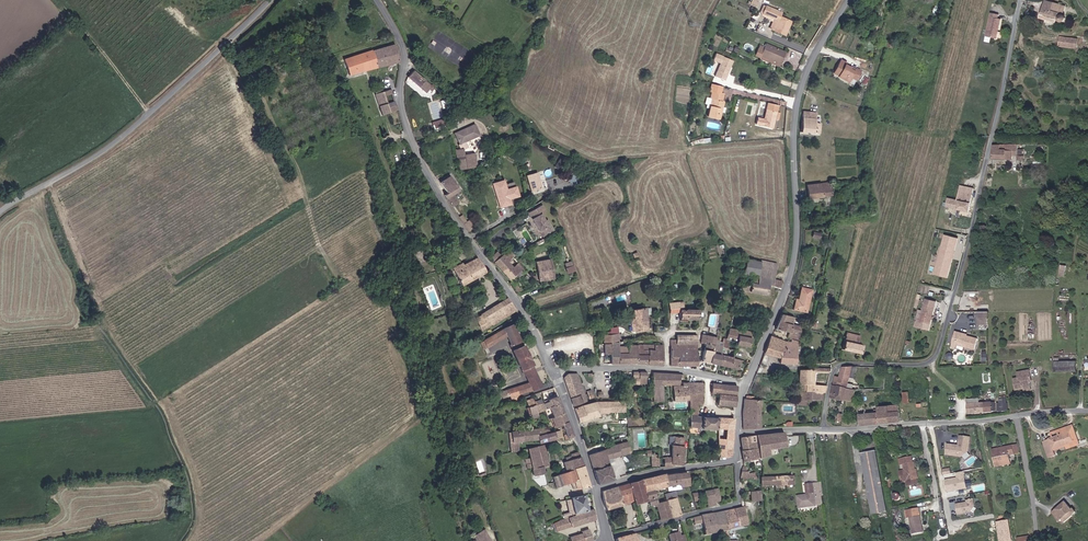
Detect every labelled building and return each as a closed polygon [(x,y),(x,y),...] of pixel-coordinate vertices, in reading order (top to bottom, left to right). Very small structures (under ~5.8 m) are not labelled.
[(1047,9),(1049,4),(1050,2),(1044,0),(1039,16),(1055,22),(1056,19),(1059,22),(1062,22),(1065,20),(1065,18),(1064,16),(1061,15),(1061,14),(1047,9)] [(768,4),(765,12),(775,16),(780,18),(776,28),(787,32),(789,27),(788,26),(791,17),(782,14),(784,10),(768,4)] [(1061,14),(1063,8),(1049,4),(1047,9),(1061,14)] [(985,38),(987,38),(993,13),(991,13),(985,38)] [(996,40),(1001,20),(998,19),(998,15),(993,13),(987,38),(996,40)] [(771,26),(776,28),(780,18),(775,16),(771,26)] [(1060,38),(1059,47),(1075,48),(1075,40),(1060,38)] [(393,41),(371,49),(377,66),(399,58),(393,41)] [(766,48),(760,46),(757,53),(762,55),(763,53),(783,62),(788,50),(768,42),(766,48)] [(377,66),(371,49),(342,61),(345,68),(349,67),(351,75),(377,66)] [(734,61),(717,53),(713,61),(720,64),(715,76),(726,81),(734,61)] [(781,65),(783,62),(763,53),(761,56),(781,65)] [(847,65),(840,61),(834,71),(839,74),(837,76),(848,82),(850,78),(855,80),(860,72),(850,67),(849,69),(846,67),(847,65)] [(413,67),(407,74),(424,88),(426,85),(428,87),(431,83),(413,67)] [(714,88),(712,95),(714,95),(709,113),(721,116),(723,109),(725,109),(725,107),(724,107),(726,99),(724,98),(725,92),(714,88)] [(386,94),(380,96),(385,112),(391,109),(389,103),(386,94)] [(389,103),(391,109),(397,107),(395,101),(389,103)] [(759,121),(765,123),(776,125),(780,109),(769,106),(767,115),(761,114),(759,121)] [(816,116),(803,115),(802,128),(819,129),(820,119),(816,119),(816,116)] [(432,122),(434,128),(443,126),(441,119),(432,122)] [(452,130),(456,140),(475,133),(471,122),(452,130)] [(1013,141),(996,141),(996,155),(1013,155),(1013,141)] [(459,146),(452,147),(456,168),(464,167),(459,146)] [(538,172),(528,175),(533,191),(543,188),(538,172)] [(574,174),(568,179),(573,184),(578,179),(574,174)] [(441,195),(449,206),(455,203),(455,200),(451,195),(462,186),(458,178),(454,181),(452,177),(449,178),(447,175),(438,182),(445,192),(441,195)] [(506,180),(493,184),(500,209),(514,206),(512,200),(521,197),(518,186),(509,189),(506,180)] [(808,181),(808,194),(831,194),(831,181),(808,181)] [(961,187),(974,190),(975,184),(962,182),(961,187)] [(974,190),(961,187),(960,196),(949,194),(947,202),(970,206),(974,190)] [(538,203),(525,211),(538,229),(546,224),(538,212),(542,209),(538,203)] [(980,222),(980,230),(988,230),(988,222),(980,222)] [(957,239),(943,235),(933,275),(947,278),(957,239)] [(493,253),(486,258),(506,280),(513,276),(511,272),(515,270),(512,267),(514,264),(504,252),(497,258),(493,253)] [(760,270),(763,256),(750,253),(746,267),(760,270)] [(779,259),(763,256),(760,270),(760,272),(746,271),(743,286),(756,289),(768,291),(770,281),(773,282),(775,275),(771,274),(775,262),(778,262),(779,259)] [(486,271),(476,257),(463,265),(461,264),(454,267),(453,265),(450,266),(460,286),(486,271)] [(534,264),(535,277),(545,274),(549,272),(548,262),(534,264)] [(570,270),(563,272),(565,278),(572,275),(570,270)] [(545,274),(535,277),(536,283),(546,282),(545,274)] [(775,275),(773,282),(782,284),(784,278),(775,275)] [(803,284),(802,289),(805,290),(801,306),(808,307),(813,286),(803,284)] [(805,290),(802,289),(800,296),(798,295),(796,304),(801,306),(805,290)] [(935,299),(925,297),(918,324),(928,326),(935,299)] [(481,331),(514,310),(506,298),(474,318),(481,331)] [(667,303),(668,311),(677,311),(678,320),(684,319),(684,318),(696,318),(696,309),(682,309),(682,306),(678,305),(678,302),(667,303)] [(648,306),(633,308),(634,318),(635,318),(635,331),(648,330),(648,306)] [(794,312),(783,309),(776,324),(790,328),(789,332),(800,335),(802,322),(793,319),(794,312)] [(981,322),(991,322),(991,310),(981,309),(981,322)] [(527,381),(530,388),(539,385),(537,381),(538,381),(530,362),(531,362),(523,343),(522,343),(513,322),(504,326),(508,333),(512,343),(510,343),(523,375),(524,375),(527,381)] [(508,333),(504,326),(489,334),(492,342),(508,333)] [(956,341),(975,346),(978,335),(967,332),(967,330),(959,328),(956,341)] [(860,333),(846,329),(843,346),(861,351),(863,343),(858,342),(860,333)] [(723,339),(719,357),(730,360),(731,353),(734,353),(735,347),(747,349),(750,335),(728,330),(725,340),(723,339)] [(605,333),(604,343),(610,342),(618,341),(618,332),(605,333)] [(784,337),(773,332),(766,348),(781,352),(781,358),(796,359),(797,356),(800,356),(801,350),(798,350),(799,338),(793,336),(793,337),(784,337)] [(492,342),(489,334),(484,338),(484,340),(482,341),(486,352),(489,351),(487,345),(492,342)] [(676,334),(676,340),(676,343),(695,343),(695,335),(676,334)] [(719,357),(723,339),(719,338),(719,335),(716,334),(715,338),(712,353),(703,351),(701,361),(718,366),(719,357)] [(704,345),(703,351),(712,353),(715,338),(701,335),(699,343),(704,345)] [(676,343),(676,340),(670,340),(670,349),(695,350),(695,343),(676,343)] [(646,365),(647,344),(635,344),(635,364),(646,365)] [(647,344),(646,365),(661,365),(661,345),(647,344)] [(626,362),(635,362),(635,345),(627,345),(627,351),(626,362)] [(688,350),(670,349),(670,357),(678,357),(688,357),(688,350)] [(618,353),(618,362),(626,362),(627,351),(618,351),(618,353)] [(678,357),(677,366),(688,366),(688,357),(678,357)] [(719,357),(718,366),(741,372),(743,363),(730,360),(719,357)] [(833,383),(857,388),(860,388),(861,385),(850,383),(851,381),(853,364),(843,364),(842,374),(836,373),(834,379),(833,383)] [(806,366),(806,389),(823,389),(826,390),(827,385),(814,385),(814,368),(830,368),(831,365),(811,365),(811,366),(806,366)] [(1030,374),(1033,374),(1032,368),(1021,370),(1021,376),(1014,377),(1016,387),(1031,385),(1030,374)] [(638,378),(638,371),(628,371),(627,377),(634,377),(634,382),(637,383),(638,378)] [(677,384),(678,374),(651,372),(652,401),(661,401),(662,384),(677,384)] [(580,386),(575,373),(568,374),(563,378),(573,407),(586,402),(581,386),(580,386)] [(510,387),(513,394),(530,388),(527,381),(510,387)] [(686,394),(701,395),(701,384),(681,383),(681,387),(673,387),(672,401),(686,401),(686,394)] [(845,397),(847,386),(833,383),(831,394),(845,397)] [(718,395),(719,386),(711,384),(709,394),(718,395)] [(513,394),(510,387),(504,390),(502,385),(500,386),(504,396),(506,395),(507,397),(513,394)] [(718,395),(734,398),(735,388),(719,386),(718,395)] [(855,399),(857,388),(847,386),(845,397),(855,399)] [(822,397),(823,393),(823,389),(806,389),(800,389),(799,397),(822,397)] [(545,399),(541,401),(544,408),(542,409),(545,418),(562,413),(555,394),(545,397),(545,399)] [(701,405),(701,395),(686,394),(685,411),(684,411),(683,414),(695,415),(695,405),(701,405)] [(734,407),(734,398),(718,395),(717,405),(734,407)] [(1007,395),(999,396),(1000,401),(997,401),(997,411),(1008,410),(1007,395)] [(544,408),(541,401),(540,397),(532,400),(531,396),(525,398),(527,405),(530,412),(530,413),(542,409),(544,408)] [(969,402),(970,411),(994,410),(993,400),(981,401),(981,397),(974,398),(975,402),(969,402)] [(586,402),(573,407),(578,422),(598,417),(596,412),(593,403),(593,401),(586,402)] [(741,431),(757,431),(756,416),(757,403),(754,403),(744,402),(743,401),(740,416),(741,431)] [(608,412),(607,402),(593,403),(596,412),(608,412)] [(607,402),(608,412),(623,412),(623,402),(607,402)] [(889,411),(900,411),(900,404),(878,405),(879,412),(876,412),(877,422),(889,422),(889,411)] [(862,423),(877,422),(876,412),(876,411),(861,412),(862,423)] [(901,421),(900,411),(889,411),(889,422),(901,421)] [(561,434),(562,437),(565,437),(570,435),(562,413),(550,417),(553,426),(560,424),(564,433),(561,434)] [(701,418),(688,418),(687,428),(697,429),(698,430),(715,431),(716,458),(729,458),(733,420),(701,418)] [(671,423),(671,433),(677,433),(677,430),(674,430),(674,420),(664,420),(664,423),(671,423)] [(554,438),(552,431),(548,432),(547,429),(542,427),(509,434),(511,448),(517,448),(516,443),(536,439),(537,442),(554,438)] [(1078,439),(1075,428),(1047,436),(1052,451),(1058,450),(1057,445),(1078,439)] [(511,448),(509,434),(507,434),(510,453),(517,451),(517,448),(511,448)] [(969,436),(959,435),(958,445),(946,443),(945,454),(961,456),(968,450),(969,436)] [(782,436),(755,439),(758,462),(767,458),(767,452),(783,450),(782,436)] [(670,467),(670,457),(679,457),(680,439),(671,438),(671,440),(670,440),(669,459),(662,460),(662,468),(670,467)] [(739,440),(740,453),(750,452),(752,463),(758,462),(755,439),(739,440)] [(1057,445),(1058,450),(1079,444),(1078,439),(1057,445)] [(609,446),(612,457),(629,451),(626,441),(609,446)] [(989,446),(991,459),(1008,457),(1007,451),(1012,450),(1010,443),(989,446)] [(535,447),(538,461),(545,460),(544,454),(542,445),(535,447)] [(530,471),(540,469),(535,447),(525,449),(530,471)] [(612,457),(609,447),(604,449),(607,459),(612,457)] [(875,447),(861,450),(872,513),(886,510),(875,447)] [(597,484),(613,479),(604,449),(588,454),(597,484)] [(569,458),(564,460),(561,461),(564,471),(580,466),(575,451),(568,453),(568,456),(569,458)] [(750,452),(740,453),(739,453),(741,464),(752,463),(750,452)] [(658,454),(650,455),(651,466),(659,465),(658,454)] [(917,479),(914,462),(911,462),(910,456),(899,458),(900,464),(903,464),(904,471),(899,471),(901,481),(917,479)] [(670,467),(679,467),(679,457),(670,457),(670,467)] [(575,489),(586,487),(580,466),(564,471),(556,474),(559,485),(572,481),(575,489)] [(540,469),(530,471),(531,477),(541,475),(540,469)] [(964,470),(957,471),(957,476),(945,478),(947,490),(967,486),(964,470)] [(743,471),(740,471),(738,481),(749,481),(749,477),(746,477),(746,474),(743,474),(743,471)] [(553,487),(559,485),(556,474),(550,476),(553,487)] [(662,477),(664,487),(676,485),(677,487),(685,486),(683,474),(662,477)] [(662,475),(650,478),(653,489),(664,487),(662,477),(662,475)] [(649,490),(653,489),(650,478),(639,481),(640,483),(644,500),(645,500),(651,498),(649,490)] [(768,480),(759,481),(760,489),(768,489),(768,480)] [(788,480),(768,480),(768,489),(788,489),(788,480)] [(814,492),(823,490),(822,480),(805,483),(807,493),(798,495),(800,507),(816,504),(814,492)] [(631,503),(644,500),(640,483),(627,486),(628,492),(628,493),(629,497),(631,503)] [(622,494),(628,493),(628,492),(627,486),(627,484),(599,491),(599,501),(602,510),(625,504),(623,498),(622,494)] [(708,491),(700,493),(703,508),(711,507),(710,504),(716,503),(714,491),(708,491)] [(662,495),(667,518),(676,516),(670,493),(662,495)] [(756,493),(748,494),(748,504),(757,503),(756,493)] [(574,516),(586,512),(582,495),(569,498),(573,512),(562,516),(560,517),(561,520),(574,515),(574,516)] [(955,502),(958,512),(971,509),(974,504),(973,496),(966,498),(966,500),(955,502)] [(651,498),(645,500),(646,501),(647,505),(651,504),(652,508),(654,507),(654,503),(654,502),(653,498),(651,498)] [(1061,518),(1064,521),(1073,514),(1069,510),(1071,508),(1064,500),(1052,511),(1059,519),(1061,518)] [(656,521),(667,518),(663,501),(654,503),(654,507),(654,508),(656,521)] [(919,515),(918,506),(906,508),(907,517),(910,517),(912,532),(921,531),(920,523),(923,522),(922,514),(919,515)] [(592,520),(590,510),(551,525),(553,533),(592,520)] [(743,529),(738,511),(718,514),(722,533),(743,529)] [(902,521),(901,516),(899,517),(898,513),(893,514),(895,523),(902,521)] [(722,533),(718,514),(694,518),(687,520),(689,527),(695,525),(697,525),(698,529),(699,537),(722,533)] [(995,522),(998,540),(1011,540),(1007,519),(995,522)] [(485,527),(474,534),(477,538),(473,540),(493,540),(485,527)] [(594,532),(585,534),(584,530),(579,532),(579,534),(581,540),(587,540),(589,540),(594,532)]
